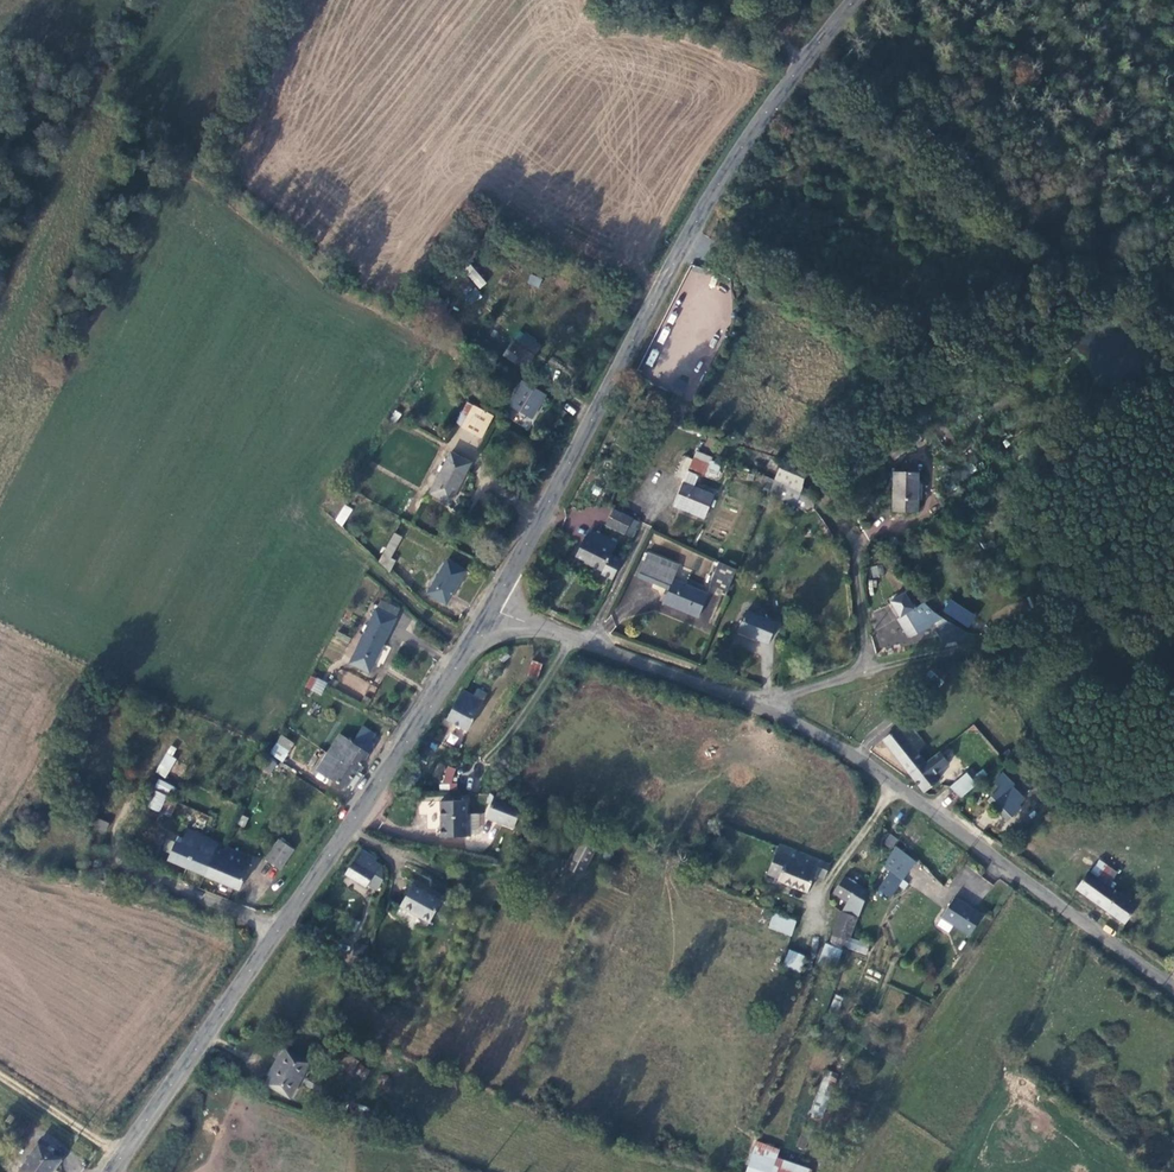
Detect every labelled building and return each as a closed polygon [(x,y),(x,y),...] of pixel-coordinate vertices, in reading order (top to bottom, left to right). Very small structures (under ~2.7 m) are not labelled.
[(470,264),(463,270),(479,289),(486,283),(470,264)] [(539,287),(542,277),(529,274),(527,283),(539,287)] [(663,327),(656,341),(663,345),(670,330),(663,327)] [(525,370),(542,344),(519,329),(503,356),(525,370)] [(540,400),(525,391),(509,416),(525,425),(540,400)] [(484,437),(493,413),(465,402),(455,426),(484,437)] [(459,437),(478,447),(481,439),(473,435),(471,438),(465,436),(467,432),(462,429),(459,437)] [(449,505),(467,465),(449,456),(430,495),(449,505)] [(674,503),(706,517),(715,494),(695,486),(699,474),(689,470),(693,460),(684,456),(676,474),(684,478),(674,503)] [(803,490),(808,463),(784,458),(777,478),(803,490)] [(896,511),(918,512),(920,466),(911,465),(911,471),(897,471),(896,511)] [(350,509),(344,504),(334,519),(340,526),(350,509)] [(614,519),(610,526),(624,534),(633,517),(614,507),(610,517),(614,519)] [(610,517),(606,524),(610,526),(614,519),(610,517)] [(616,543),(589,529),(577,554),(585,559),(585,561),(603,570),(616,543)] [(401,537),(394,532),(377,559),(388,570),(394,561),(389,557),(401,537)] [(679,564),(650,552),(640,575),(668,588),(664,600),(699,615),(708,593),(674,579),(679,564)] [(448,562),(429,592),(445,602),(463,571),(448,562)] [(718,562),(707,589),(724,596),(736,569),(718,562)] [(882,565),(870,567),(872,577),(884,575),(882,565)] [(894,594),(906,614),(915,609),(902,589),(894,594)] [(380,599),(375,610),(395,618),(399,609),(380,599)] [(941,611),(968,628),(976,615),(949,599),(941,611)] [(915,609),(906,614),(917,632),(932,624),(927,616),(922,619),(915,609)] [(375,610),(350,662),(368,671),(395,618),(375,610)] [(769,642),(777,623),(749,611),(740,630),(769,642)] [(537,678),(542,663),(531,660),(527,675),(537,678)] [(948,676),(942,670),(936,665),(929,673),(932,676),(940,683),(948,676)] [(312,689),(319,678),(311,674),(305,685),(312,689)] [(331,678),(328,683),(334,687),(337,681),(331,678)] [(471,696),(459,690),(441,716),(464,730),(483,694),(474,690),(471,696)] [(884,739),(899,758),(915,745),(908,735),(915,729),(908,721),(900,726),(884,739)] [(358,735),(365,739),(369,732),(360,726),(355,733),(358,735)] [(915,745),(923,738),(915,729),(908,735),(915,745)] [(280,735),(268,754),(282,762),(294,743),(280,735)] [(339,735),(328,752),(335,756),(345,739),(339,735)] [(372,743),(365,739),(358,735),(353,743),(368,752),(372,743)] [(450,756),(458,742),(439,738),(428,758),(441,762),(440,767),(447,768),(450,756)] [(353,743),(345,739),(335,756),(356,769),(368,752),(353,743)] [(167,745),(156,774),(167,777),(177,749),(167,745)] [(927,761),(915,745),(899,758),(911,773),(927,761)] [(316,770),(324,775),(335,756),(328,752),(316,770)] [(351,788),(362,773),(356,769),(335,756),(324,775),(336,783),(344,788),(346,786),(351,788)] [(911,773),(921,787),(925,790),(939,778),(927,761),(911,773)] [(961,798),(977,783),(966,771),(949,786),(961,798)] [(155,785),(173,797),(178,790),(161,778),(155,785)] [(1009,781),(994,795),(997,799),(993,803),(1007,816),(1011,814),(1013,815),(1022,808),(1019,805),(1026,798),(1009,781)] [(1022,816),(1030,825),(1052,805),(1037,786),(1029,792),(1038,803),(1022,816)] [(147,804),(159,810),(165,794),(154,789),(147,804)] [(176,799),(165,794),(159,810),(170,814),(176,799)] [(485,820),(514,829),(521,807),(492,798),(485,820)] [(460,801),(438,802),(438,837),(468,837),(468,818),(461,817),(460,801)] [(898,814),(891,809),(883,822),(890,826),(898,814)] [(470,814),(470,830),(481,829),(480,814),(470,814)] [(94,828),(105,833),(109,823),(99,818),(94,828)] [(167,857),(205,875),(218,844),(210,840),(211,837),(187,828),(180,843),(174,841),(167,857)] [(891,849),(897,840),(890,834),(883,843),(891,849)] [(276,840),(264,859),(279,868),(292,848),(276,840)] [(579,841),(565,868),(581,877),(596,851),(579,841)] [(251,857),(225,846),(218,844),(205,875),(239,888),(251,857)] [(822,879),(827,867),(792,851),(790,854),(775,847),(764,872),(805,893),(813,875),(822,879)] [(890,899),(898,885),(901,887),(917,860),(894,847),(882,866),(889,870),(876,891),(890,899)] [(374,864),(356,854),(343,875),(363,886),(371,874),(369,874),(374,864)] [(1090,871),(1078,887),(1126,923),(1137,906),(1111,886),(1119,875),(1101,863),(1093,873),(1090,871)] [(832,893),(860,911),(868,893),(842,878),(832,893)] [(437,902),(408,886),(398,907),(426,923),(437,902)] [(952,900),(941,921),(968,937),(981,917),(952,900)] [(774,912),(768,928),(792,936),(797,920),(774,912)] [(840,914),(830,937),(847,944),(855,921),(840,914)] [(825,943),(818,963),(836,969),(843,949),(825,943)] [(783,965),(801,972),(807,956),(789,949),(783,965)] [(840,1010),(842,997),(833,995),(831,1009),(840,1010)] [(264,1084),(287,1096),(305,1064),(279,1049),(275,1056),(278,1058),(264,1084)] [(333,1049),(325,1064),(332,1067),(333,1064),(348,1073),(355,1061),(333,1049)] [(822,1070),(810,1117),(824,1120),(835,1074),(822,1070)] [(20,1170),(23,1171),(52,1171),(61,1159),(39,1144),(20,1170)] [(778,1152),(755,1146),(746,1171),(771,1171),(778,1152)]
